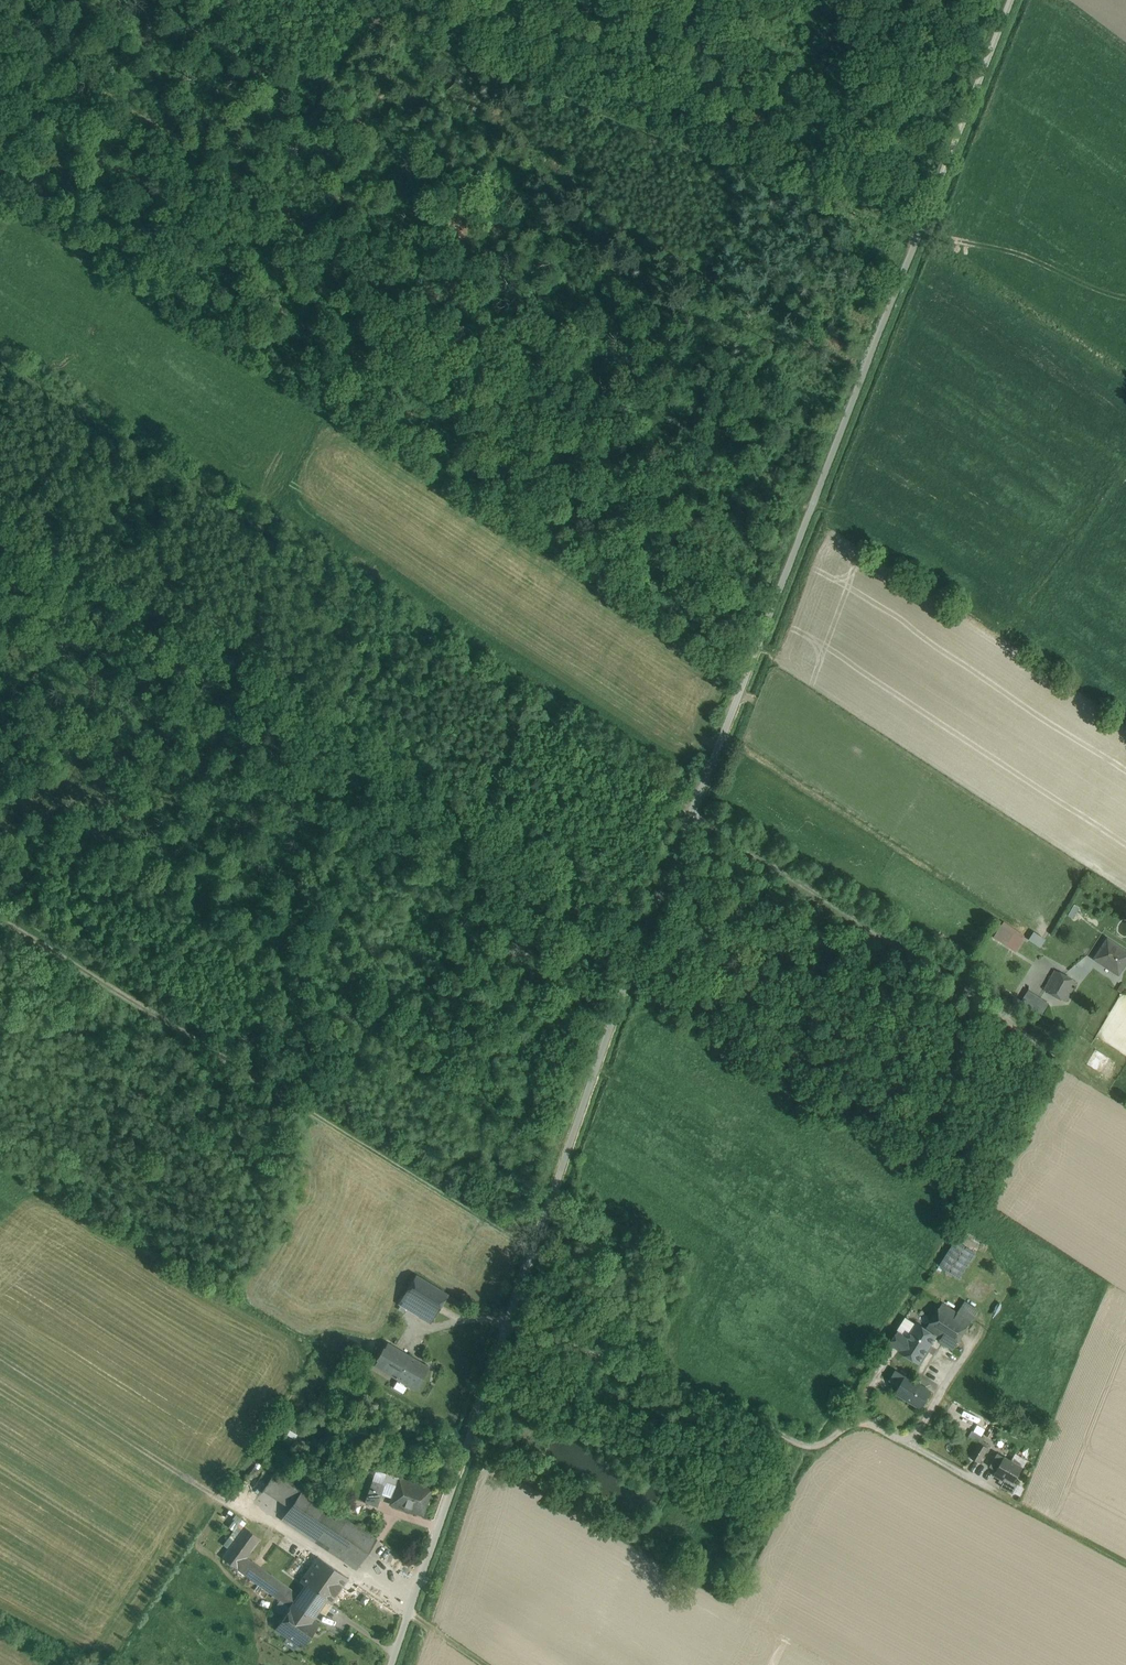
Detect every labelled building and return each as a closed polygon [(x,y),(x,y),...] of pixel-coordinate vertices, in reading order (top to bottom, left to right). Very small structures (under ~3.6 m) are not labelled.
[(1080,907),(1075,904),(1069,915),(1074,918),(1080,907)] [(1023,939),(1011,931),(1003,943),(1015,951),(1023,939)] [(1030,939),(1041,947),(1046,939),(1035,931),(1030,939)] [(1104,938),(1091,956),(1114,971),(1125,954),(1125,953),(1104,938)] [(1059,965),(1046,991),(1072,1003),(1084,978),(1059,965)] [(1050,1003),(1029,990),(1023,1001),(1043,1014),(1050,1003)] [(956,1240),(940,1265),(960,1278),(976,1253),(956,1240)] [(448,1294),(416,1275),(399,1303),(424,1319),(430,1309),(437,1313),(448,1294)] [(965,1301),(959,1313),(958,1313),(971,1321),(971,1320),(972,1321),(978,1309),(965,1301)] [(957,1313),(942,1303),(926,1329),(937,1335),(941,1338),(940,1339),(940,1340),(939,1341),(953,1350),(971,1322),(972,1321),(971,1320),(971,1321),(958,1313),(959,1313),(958,1312),(957,1313)] [(437,1313),(430,1309),(424,1319),(431,1323),(437,1313)] [(907,1317),(898,1331),(908,1337),(917,1323),(907,1317)] [(900,1350),(899,1351),(919,1364),(937,1335),(926,1329),(917,1323),(908,1337),(900,1350)] [(908,1337),(898,1331),(890,1344),(900,1350),(908,1337)] [(402,1351),(388,1343),(374,1366),(389,1374),(402,1351)] [(429,1367),(402,1351),(389,1374),(398,1380),(393,1388),(403,1393),(407,1385),(416,1390),(429,1367)] [(931,1392),(905,1376),(895,1392),(921,1408),(931,1392)] [(983,1430),(987,1419),(977,1416),(978,1411),(965,1407),(960,1422),(983,1430)] [(996,1429),(991,1426),(986,1435),(990,1438),(996,1429)] [(985,1438),(972,1430),(969,1436),(979,1442),(982,1444),(985,1438)] [(979,1442),(970,1457),(980,1463),(989,1448),(982,1444),(979,1442)] [(1013,1462),(998,1453),(990,1467),(996,1471),(994,1475),(1004,1481),(1001,1487),(1012,1493),(1018,1484),(1014,1482),(1023,1468),(1013,1462)] [(1018,1454),(1013,1462),(1023,1468),(1028,1460),(1018,1454)] [(376,1470),(372,1481),(385,1485),(386,1483),(383,1482),(386,1473),(376,1470)] [(376,1539),(275,1472),(262,1490),(289,1508),(282,1519),(356,1569),(376,1539)] [(386,1483),(396,1486),(399,1478),(400,1479),(400,1477),(399,1476),(397,1475),(397,1476),(386,1473),(383,1482),(386,1483)] [(396,1486),(392,1498),(390,1504),(418,1514),(422,1504),(426,1505),(431,1489),(400,1479),(399,1478),(396,1486)] [(372,1481),(367,1496),(380,1500),(382,1494),(385,1485),(372,1481)] [(396,1486),(386,1483),(385,1485),(382,1494),(392,1498),(396,1486)] [(380,1500),(367,1496),(365,1503),(377,1507),(380,1500)] [(377,1507),(365,1503),(363,1507),(376,1511),(377,1507)] [(348,1579),(318,1557),(293,1591),(246,1557),(260,1539),(244,1527),(221,1557),(290,1608),(293,1605),(312,1618),(325,1600),(330,1603),(348,1579)] [(312,1618),(293,1605),(290,1608),(275,1629),(302,1648),(319,1623),(312,1618)]
